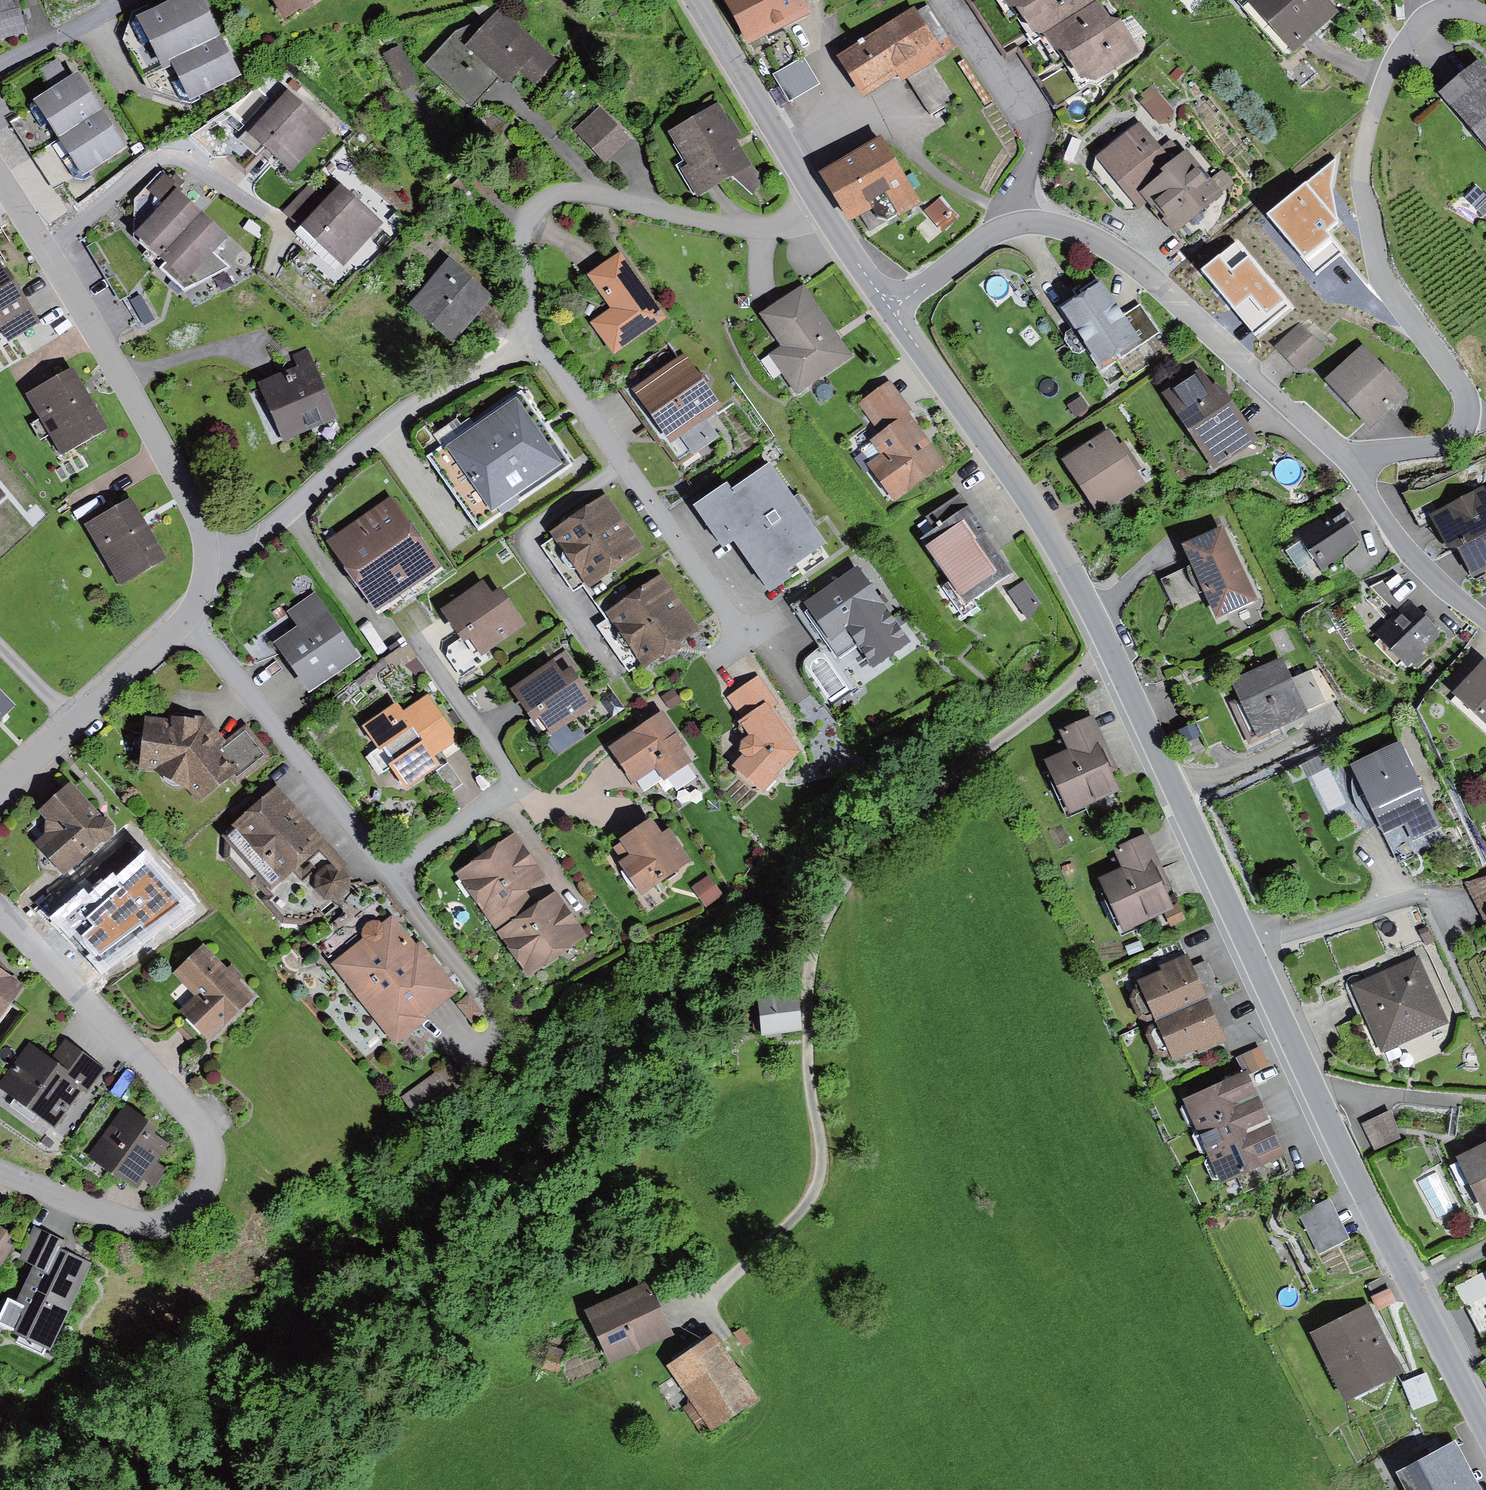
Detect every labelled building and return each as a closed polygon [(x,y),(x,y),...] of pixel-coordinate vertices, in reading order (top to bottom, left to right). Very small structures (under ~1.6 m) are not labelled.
[(13,12),(10,0),(0,0),(0,15),(13,12)] [(136,16),(159,62),(169,57),(219,32),(203,0),(168,0),(136,16)] [(286,22),(321,0),(272,0),(286,22)] [(747,44),(784,25),(771,0),(724,0),(747,44)] [(784,25),(810,13),(804,0),(771,0),(784,25)] [(1007,6),(1015,5),(1021,14),(1042,0),(1004,0),(1007,6)] [(1021,14),(1033,31),(1045,33),(1095,0),(1042,0),(1021,14)] [(1100,0),(1095,0),(1045,33),(1054,46),(1055,48),(1062,48),(1067,57),(1123,23),(1110,16),(1100,0)] [(1296,50),(1338,11),(1328,0),(1250,0),(1296,50)] [(915,5),(836,54),(862,95),(898,73),(903,80),(908,77),(934,61),(956,47),(928,4),(918,10),(915,5)] [(556,58),(499,7),(486,22),(480,17),(455,31),(425,65),(472,107),(498,78),(505,85),(519,69),(534,82),(556,58)] [(0,15),(0,37),(26,31),(21,10),(13,12),(0,15)] [(1123,23),(1067,57),(1079,76),(1095,80),(1141,51),(1123,23)] [(219,32),(169,57),(189,98),(240,73),(219,32)] [(1054,46),(1045,33),(1018,50),(1035,76),(1062,59),(1054,46)] [(400,45),(383,53),(400,91),(417,83),(400,45)] [(50,89),(34,99),(31,108),(42,126),(49,122),(60,139),(107,110),(80,66),(70,72),(59,56),(38,69),(50,89)] [(802,56),(772,74),(789,102),(819,84),(802,56)] [(1481,58),(1442,91),(1485,143),(1485,65),(1481,58)] [(957,97),(934,61),(908,77),(932,113),(957,97)] [(292,78),(288,84),(297,92),(301,86),(292,78)] [(1153,85),(1142,94),(1145,98),(1141,102),(1158,123),(1169,123),(1173,120),(1175,111),(1153,85)] [(332,129),(288,87),(239,139),(256,155),(265,146),(292,171),(332,129)] [(778,88),(769,93),(777,107),(786,102),(778,88)] [(717,102),(669,130),(685,161),(677,165),(697,197),(732,175),(753,194),(766,178),(752,165),(736,137),(742,134),(732,117),(728,119),(717,102)] [(42,126),(31,108),(9,121),(52,190),(73,178),(61,159),(69,155),(60,139),(49,122),(42,126)] [(630,138),(600,108),(576,131),(605,162),(630,138)] [(107,110),(60,139),(69,155),(61,159),(73,178),(84,180),(91,176),(87,170),(128,144),(107,110)] [(1139,120),(1094,156),(1139,210),(1149,202),(1174,233),(1223,193),(1186,148),(1181,152),(1172,140),(1162,148),(1139,120)] [(880,134),(819,172),(849,219),(860,213),(871,231),(921,201),(880,134)] [(1334,158),(1267,214),(1315,271),(1340,250),(1324,230),(1338,218),(1330,184),(1334,158)] [(148,190),(162,203),(176,187),(184,180),(176,172),(171,178),(165,172),(148,190)] [(300,227),(332,190),(314,175),(283,212),(300,227)] [(300,227),(295,232),(337,269),(341,264),(345,267),(385,222),(340,182),(332,190),(300,227)] [(1464,196),(1483,219),(1485,217),(1485,196),(1476,185),(1464,196)] [(159,256),(202,210),(176,187),(162,203),(135,233),(159,256)] [(939,199),(924,212),(943,233),(958,219),(939,199)] [(230,235),(202,210),(159,256),(165,261),(160,268),(185,290),(229,266),(214,252),(230,235)] [(1236,240),(1202,270),(1259,336),(1293,306),(1236,240)] [(609,305),(588,320),(610,351),(665,313),(621,251),(587,274),(609,305)] [(449,257),(409,304),(453,342),(493,295),(449,257)] [(7,342),(41,321),(7,266),(2,269),(0,265),(0,329),(7,342)] [(1100,280),(1059,307),(1072,328),(1066,332),(1064,340),(1073,352),(1080,353),(1087,349),(1101,370),(1142,343),(1123,315),(1100,280)] [(781,346),(769,353),(793,390),(850,353),(805,284),(760,314),(781,346)] [(141,294),(130,299),(142,325),(153,319),(141,294)] [(1140,304),(1123,315),(1142,343),(1159,332),(1140,304)] [(1298,323),(1274,346),(1299,373),(1324,349),(1298,323)] [(1363,342),(1325,377),(1371,426),(1409,391),(1363,342)] [(668,345),(616,383),(678,467),(721,436),(708,418),(724,407),(684,352),(677,357),(668,345)] [(297,365),(257,382),(282,440),(338,416),(309,348),(292,355),(297,365)] [(73,366),(27,392),(41,418),(31,423),(41,439),(50,434),(62,454),(108,428),(73,366)] [(1200,367),(1162,393),(1214,466),(1256,437),(1216,381),(1212,384),(1200,367)] [(857,404),(881,434),(910,413),(912,409),(889,379),(857,404)] [(521,394),(424,457),(471,528),(568,464),(521,394)] [(1081,396),(1067,404),(1075,416),(1088,407),(1081,396)] [(880,452),(866,462),(894,500),(946,462),(910,413),(881,434),(871,440),(880,452)] [(1109,428),(1061,459),(1097,515),(1145,483),(1137,471),(1142,468),(1124,440),(1119,443),(1109,428)] [(727,483),(696,505),(724,544),(735,540),(769,589),(791,574),(786,568),(824,541),(769,463),(732,489),(727,483)] [(1418,522),(1430,515),(1470,494),(1459,473),(1422,490),(1410,489),(1402,493),(1418,522)] [(1430,515),(1447,548),(1457,547),(1485,533),(1485,489),(1485,490),(1483,487),(1470,494),(1430,515)] [(606,493),(549,530),(587,586),(615,567),(642,549),(606,493)] [(926,517),(935,529),(968,506),(959,493),(926,517)] [(391,496),(327,540),(375,610),(439,565),(391,496)] [(131,499),(85,525),(119,584),(165,557),(131,499)] [(935,529),(921,539),(967,605),(1014,571),(968,506),(935,529)] [(1341,507),(1296,531),(1322,572),(1361,537),(1341,507)] [(1223,525),(1183,544),(1193,564),(1208,596),(1218,617),(1258,599),(1223,525)] [(1457,547),(1472,577),(1485,569),(1485,533),(1457,547)] [(858,563),(802,601),(839,655),(857,642),(874,667),(912,641),(858,563)] [(1208,596),(1193,564),(1161,578),(1175,610),(1208,596)] [(633,594),(606,614),(645,668),(700,629),(662,574),(633,594)] [(482,579),(440,609),(464,643),(471,639),(476,647),(482,654),(526,624),(501,588),(493,593),(482,579)] [(1024,579),(1008,592),(1027,619),(1041,603),(1024,579)] [(298,625),(273,642),(281,653),(308,692),(360,656),(315,592),(288,611),(298,625)] [(1409,599),(1375,632),(1407,665),(1411,661),(1416,667),(1425,658),(1420,652),(1441,631),(1409,599)] [(257,662),(281,653),(273,642),(298,625),(288,611),(242,644),(257,662)] [(476,647),(452,664),(460,677),(485,660),(482,654),(476,647)] [(565,649),(509,688),(533,722),(539,717),(551,734),(596,703),(575,673),(580,669),(565,649)] [(1483,658),(1452,692),(1485,722),(1485,660),(1483,658)] [(1283,659),(1231,681),(1253,733),(1305,711),(1292,678),(1283,659)] [(1317,667),(1292,678),(1305,711),(1338,698),(1317,667)] [(736,757),(724,770),(756,795),(796,753),(768,715),(778,710),(759,679),(726,699),(741,720),(733,721),(742,737),(734,743),(731,750),(736,757)] [(673,688),(662,695),(670,708),(682,701),(673,688)] [(15,705),(0,690),(0,720),(15,705)] [(613,693),(601,701),(612,716),(624,708),(613,693)] [(397,702),(364,725),(379,747),(370,753),(384,774),(394,767),(408,787),(440,764),(434,755),(459,738),(429,694),(404,711),(397,702)] [(663,707),(605,746),(631,785),(656,769),(663,780),(668,777),(676,790),(695,777),(687,764),(692,761),(683,748),(688,745),(663,707)] [(170,719),(146,716),(139,769),(155,770),(163,775),(163,778),(165,781),(168,784),(171,785),(176,786),(181,785),(185,787),(199,802),(229,777),(235,785),(271,757),(246,725),(227,740),(208,717),(171,714),(170,719)] [(1068,749),(1044,760),(1068,814),(1119,791),(1111,773),(1118,770),(1093,714),(1059,728),(1068,749)] [(1196,723),(1179,730),(1184,743),(1201,736),(1196,723)] [(1401,740),(1350,764),(1384,834),(1406,824),(1413,838),(1441,825),(1401,740)] [(448,764),(437,771),(450,791),(461,784),(448,764)] [(70,781),(39,810),(47,817),(45,832),(34,842),(64,874),(100,841),(108,842),(114,835),(114,824),(108,817),(102,815),(70,781)] [(277,786),(222,835),(226,838),(224,857),(251,888),(255,884),(265,895),(261,899),(283,923),(309,924),(335,905),(350,889),(350,875),(336,862),(323,863),(303,881),(294,872),(328,842),(277,786)] [(622,860),(619,862),(642,895),(692,861),(669,828),(663,832),(652,815),(618,838),(620,841),(613,847),(622,860)] [(1406,824),(1384,834),(1398,863),(1448,840),(1441,825),(1413,838),(1406,824)] [(455,873),(492,925),(531,898),(527,892),(548,878),(514,831),(455,873)] [(1123,866),(1099,877),(1125,931),(1173,908),(1165,890),(1172,886),(1146,833),(1114,849),(1123,866)] [(84,888),(51,917),(103,975),(194,905),(145,849),(116,875),(112,872),(89,895),(84,888)] [(1073,863),(1063,866),(1064,872),(1075,868),(1073,863)] [(708,875),(692,887),(706,906),(722,895),(708,875)] [(1464,882),(1483,918),(1485,917),(1485,876),(1464,882)] [(531,898),(492,925),(528,976),(586,934),(555,891),(536,905),(531,898)] [(1179,907),(1165,914),(1171,927),(1185,920),(1179,907)] [(365,938),(333,964),(397,1040),(459,989),(419,941),(416,945),(392,916),(382,923),(380,920),(372,920),(366,922),(362,927),(361,933),(365,938)] [(1429,926),(1420,930),(1426,944),(1435,940),(1429,926)] [(227,967),(204,943),(173,973),(195,996),(180,1010),(208,1039),(254,995),(240,980),(244,976),(231,963),(227,967)] [(1156,1019),(1207,997),(1187,952),(1158,965),(1160,970),(1138,980),(1140,985),(1133,988),(1130,998),(1138,1018),(1147,1021),(1155,1018),(1156,1019)] [(1418,956),(1350,984),(1379,1054),(1447,1026),(1418,956)] [(0,966),(0,1018),(25,984),(8,972),(0,966)] [(799,991),(759,995),(763,1035),(804,1030),(799,991)] [(1207,997),(1156,1019),(1157,1022),(1149,1025),(1146,1034),(1154,1053),(1163,1058),(1170,1055),(1173,1061),(1197,1050),(1199,1053),(1227,1041),(1207,997)] [(30,1042),(0,1084),(55,1123),(81,1087),(88,1092),(105,1068),(64,1038),(51,1056),(30,1042)] [(1259,1047),(1240,1055),(1247,1070),(1249,1074),(1268,1065),(1259,1047)] [(1247,1070),(1182,1099),(1194,1127),(1260,1098),(1249,1074),(1247,1070)] [(440,1071),(406,1099),(421,1116),(454,1088),(440,1071)] [(1260,1098),(1194,1127),(1207,1156),(1273,1127),(1260,1098)] [(157,1125),(125,1104),(87,1159),(119,1181),(122,1177),(138,1188),(144,1179),(155,1186),(167,1168),(157,1162),(169,1144),(152,1133),(157,1125)] [(1391,1110),(1362,1123),(1374,1150),(1403,1138),(1391,1110)] [(1273,1127),(1207,1156),(1221,1186),(1238,1179),(1280,1160),(1286,1157),(1273,1127)] [(1457,1157),(1485,1214),(1485,1213),(1485,1142),(1457,1157)] [(1280,1160),(1238,1179),(1244,1193),(1286,1174),(1280,1160)] [(1325,1184),(1273,1209),(1268,1223),(1274,1234),(1289,1239),(1306,1274),(1326,1265),(1321,1254),(1352,1239),(1325,1184)] [(0,1224),(0,1266),(19,1235),(0,1224)] [(35,1226),(19,1259),(34,1265),(16,1302),(7,1298),(0,1312),(0,1325),(20,1334),(16,1342),(43,1355),(46,1347),(50,1349),(91,1263),(61,1249),(65,1240),(35,1226)] [(648,1281),(585,1309),(610,1364),(673,1336),(648,1281)] [(1390,1288),(1372,1297),(1378,1311),(1397,1302),(1390,1288)] [(1368,1305),(1312,1332),(1345,1401),(1403,1372),(1368,1305)] [(742,1327),(734,1333),(743,1348),(752,1342),(742,1327)] [(710,1334),(665,1366),(691,1402),(683,1407),(704,1436),(756,1399),(710,1334)] [(549,1346),(542,1368),(558,1372),(564,1350),(549,1346)] [(1426,1372),(1402,1382),(1414,1410),(1438,1400),(1426,1372)] [(1394,1472),(1403,1489),(1480,1489),(1453,1440),(1394,1472)]
